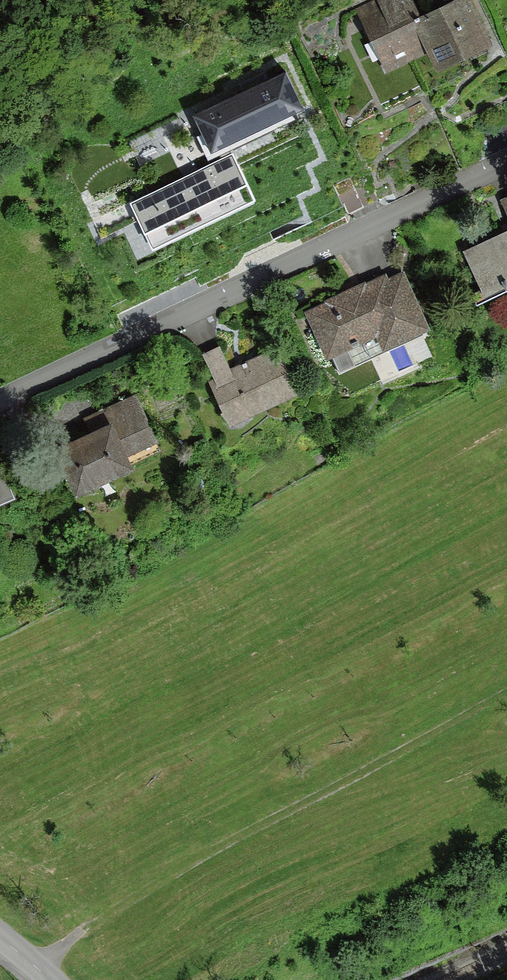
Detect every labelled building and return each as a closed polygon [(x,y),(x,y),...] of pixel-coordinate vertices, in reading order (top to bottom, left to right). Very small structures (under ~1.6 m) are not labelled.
[(419,24),(409,0),(388,0),(362,12),(387,68),(431,49),(419,24)] [(419,24),(431,49),(440,70),(487,49),(466,3),(419,24)] [(308,112),(288,71),(196,115),(216,156),(308,112)] [(465,254),(485,300),(506,290),(506,228),(465,254)] [(391,274),(309,310),(329,356),(381,333),(387,345),(430,325),(407,273),(393,279),(391,274)] [(231,425),(299,391),(277,346),(208,380),(231,425)] [(157,438),(137,394),(86,416),(92,430),(59,445),(78,490),(133,465),(127,452),(157,438)]
